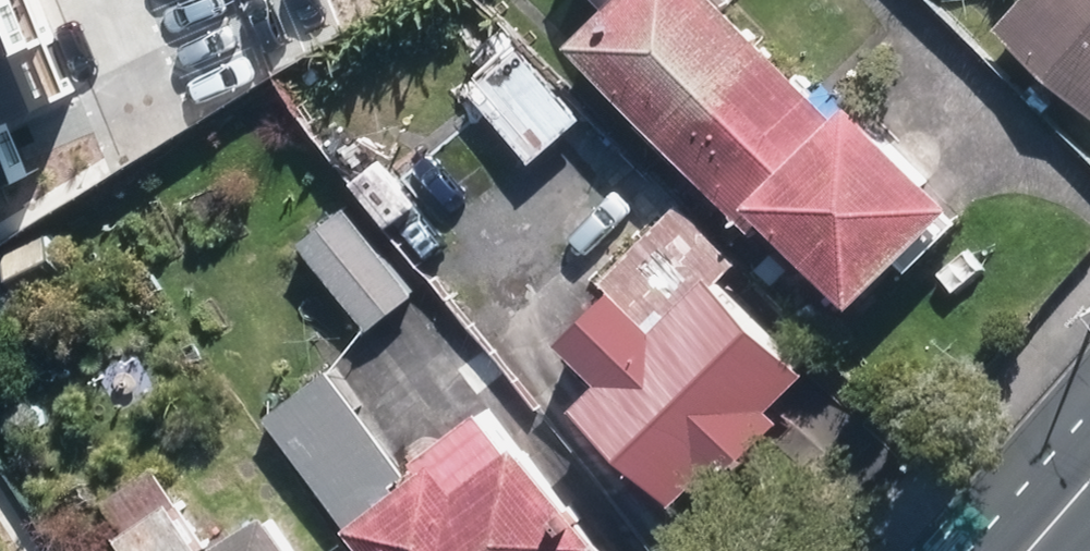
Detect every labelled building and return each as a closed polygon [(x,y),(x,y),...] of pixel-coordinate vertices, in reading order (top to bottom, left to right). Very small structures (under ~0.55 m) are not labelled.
[(581,37),(764,225),(785,205),(873,295),(973,198),(870,92),(847,114),(736,0),(610,0),(615,4),(581,37)] [(1006,23),(1089,95),(1089,0),(1026,0),(1006,23)] [(12,59),(0,29),(0,64),(12,59)] [(589,113),(529,47),(489,82),(550,149),(589,113)] [(34,114),(12,59),(0,64),(0,127),(34,114)] [(0,158),(0,187),(10,183),(0,158)] [(620,372),(593,398),(688,496),(713,472),(725,485),(799,413),(787,401),(824,365),(733,271),(745,260),(687,200),(611,274),(623,286),(579,329),(620,372)] [(359,204),(311,240),(376,326),(424,289),(359,204)] [(274,412),(361,531),(368,526),(386,550),(607,550),(605,547),(612,542),(533,434),(526,439),(498,401),(428,451),(439,466),(423,478),(340,364),(274,412)] [(283,505),(218,546),(166,464),(109,500),(141,550),(312,550),(283,505)]
